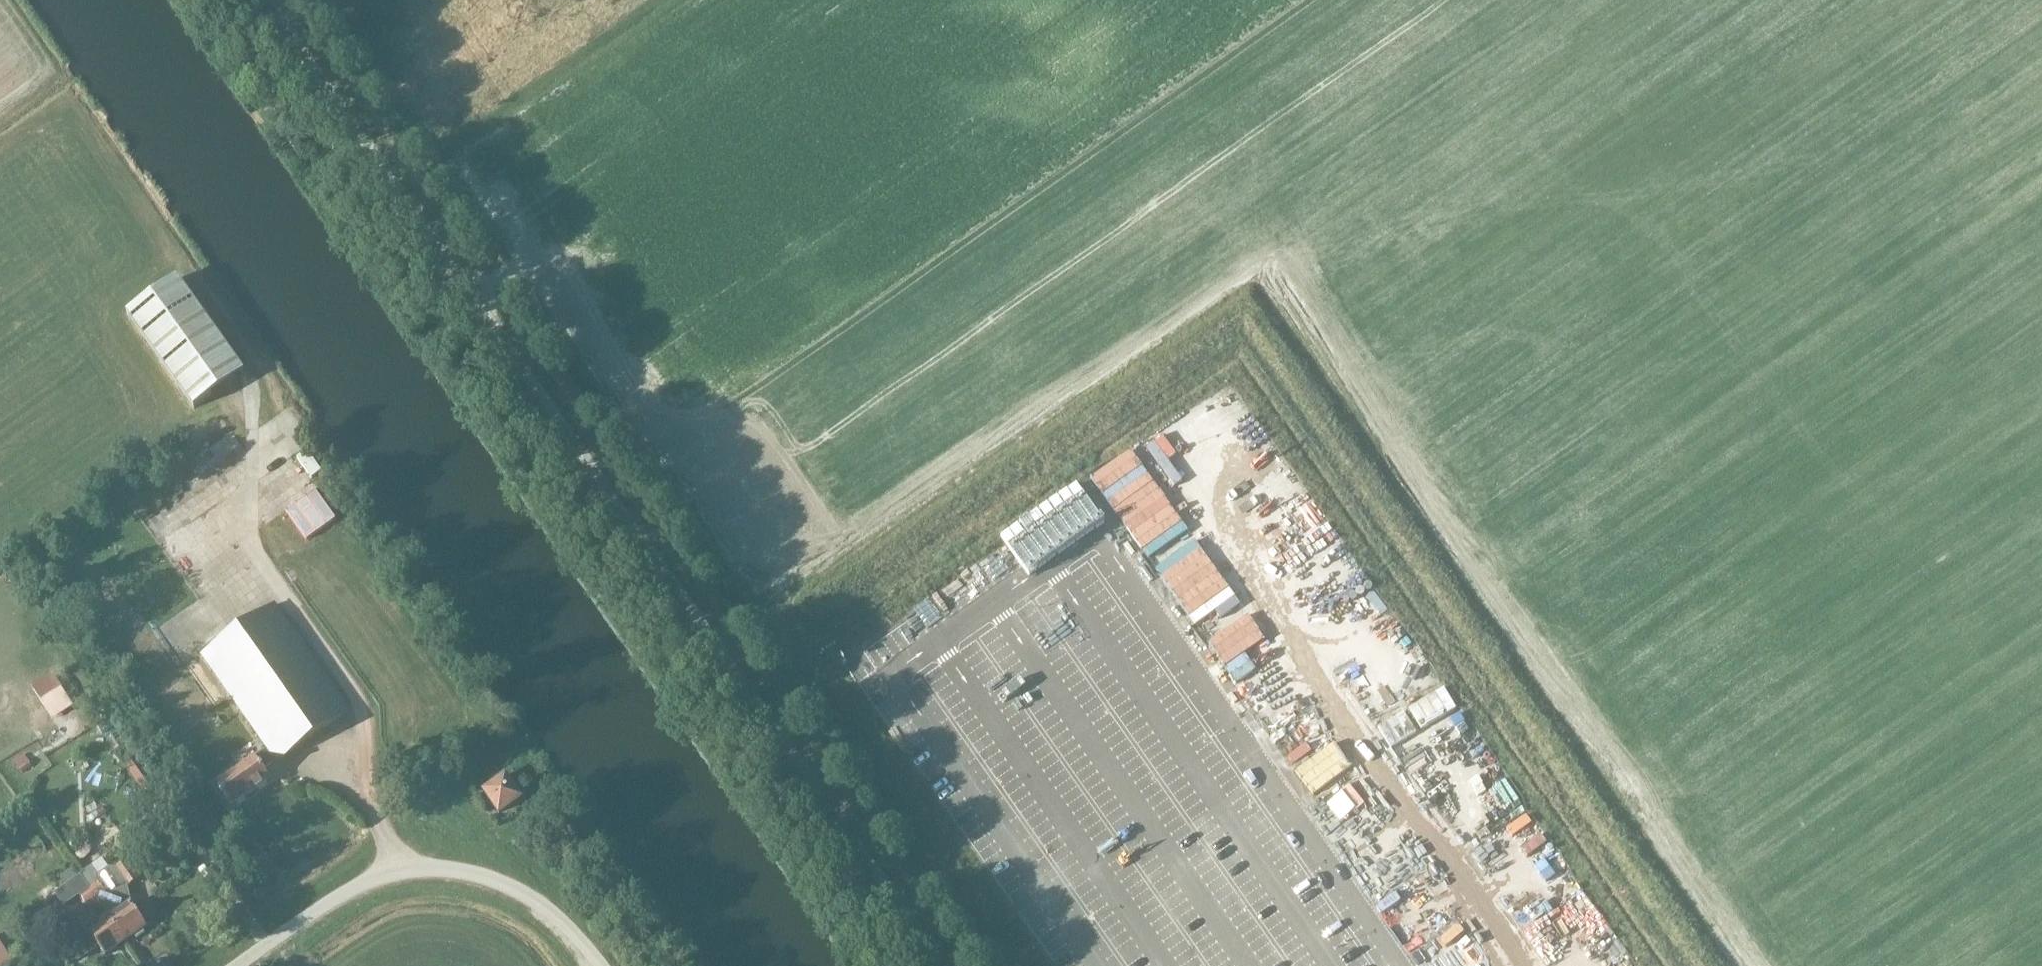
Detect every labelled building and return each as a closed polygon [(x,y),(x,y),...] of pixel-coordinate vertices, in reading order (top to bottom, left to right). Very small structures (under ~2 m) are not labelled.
[(194,408),(244,373),(177,279),(127,314),(194,408)] [(295,449),(283,455),(288,466),(300,460),(295,449)] [(316,489),(267,525),(290,556),(339,521),(316,489)] [(277,763),(351,710),(277,603),(202,655),(267,750),(256,757),(255,755),(216,783),(232,807),(271,780),(264,770),(276,762),(277,763)] [(51,673),(31,686),(52,718),(72,705),(51,673)] [(118,729),(111,734),(114,739),(122,734),(118,729)] [(520,788),(517,790),(507,776),(484,791),(500,812),(521,797),(520,795),(523,793),(520,788)] [(73,858),(87,850),(81,839),(67,848),(73,858)] [(154,848),(142,856),(154,875),(166,866),(154,848)] [(103,860),(81,874),(82,876),(127,941),(148,927),(133,905),(130,887),(130,886),(119,869),(109,869),(103,860)] [(132,860),(119,869),(130,886),(144,877),(132,860)] [(127,941),(82,876),(56,894),(65,906),(81,894),(102,925),(71,947),(80,960),(100,946),(106,956),(127,941)]
